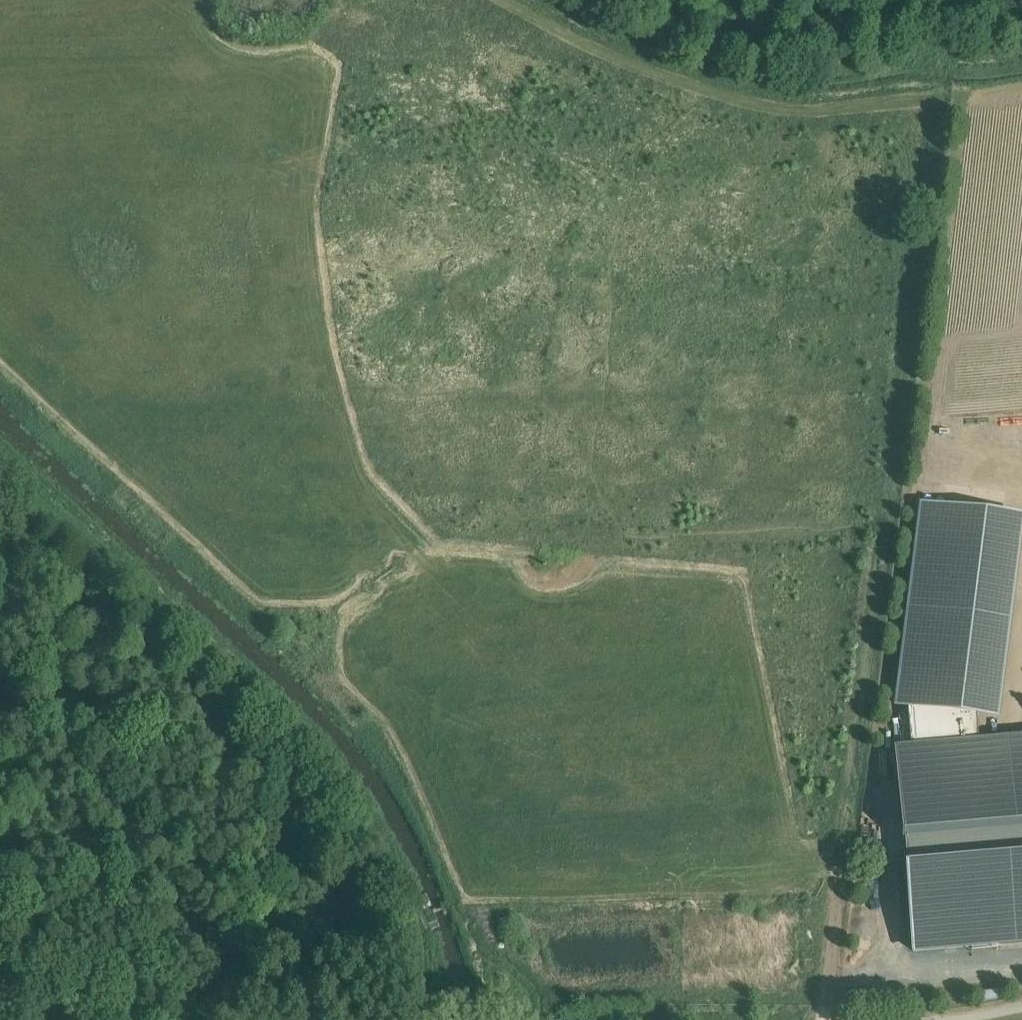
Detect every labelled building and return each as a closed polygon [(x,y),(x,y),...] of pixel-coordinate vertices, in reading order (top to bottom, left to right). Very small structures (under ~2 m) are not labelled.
[(898,705),(909,706),(912,749),(979,743),(977,717),(998,720),(1021,528),(1021,518),(923,506),(898,705)] [(896,750),(914,950),(1021,941),(1021,739),(979,743),(912,749),(896,750)]
